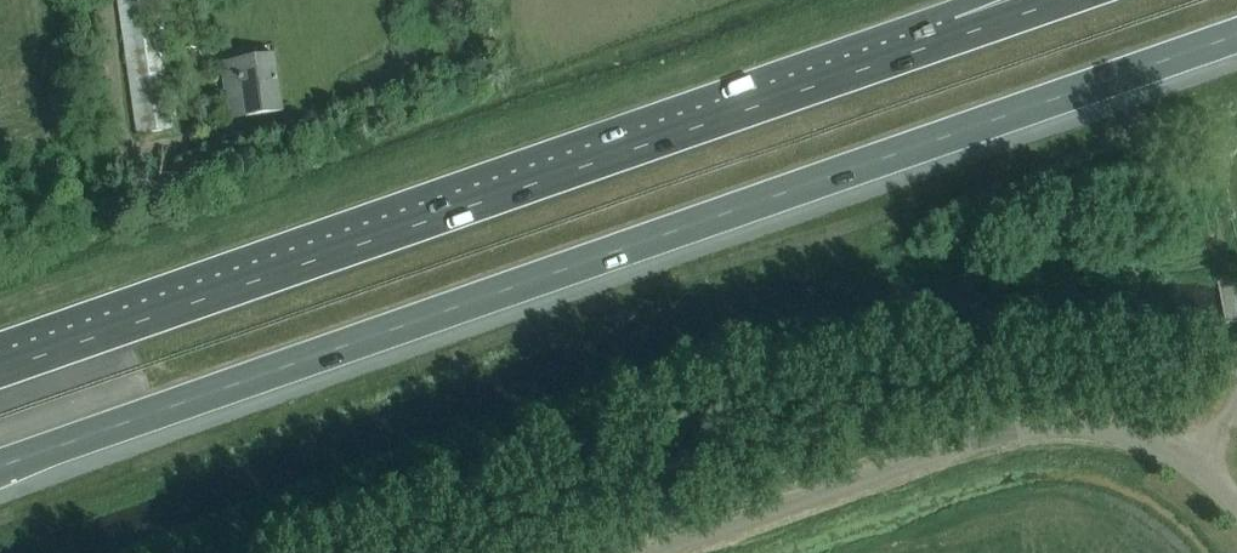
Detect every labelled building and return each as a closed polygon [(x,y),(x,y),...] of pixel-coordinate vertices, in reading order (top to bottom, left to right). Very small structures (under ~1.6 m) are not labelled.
[(137,134),(181,128),(162,0),(117,0),(137,134)] [(230,121),(283,114),(275,56),(222,63),(230,121)] [(1166,362),(1166,352),(1153,352),(1153,362),(1166,362)]
